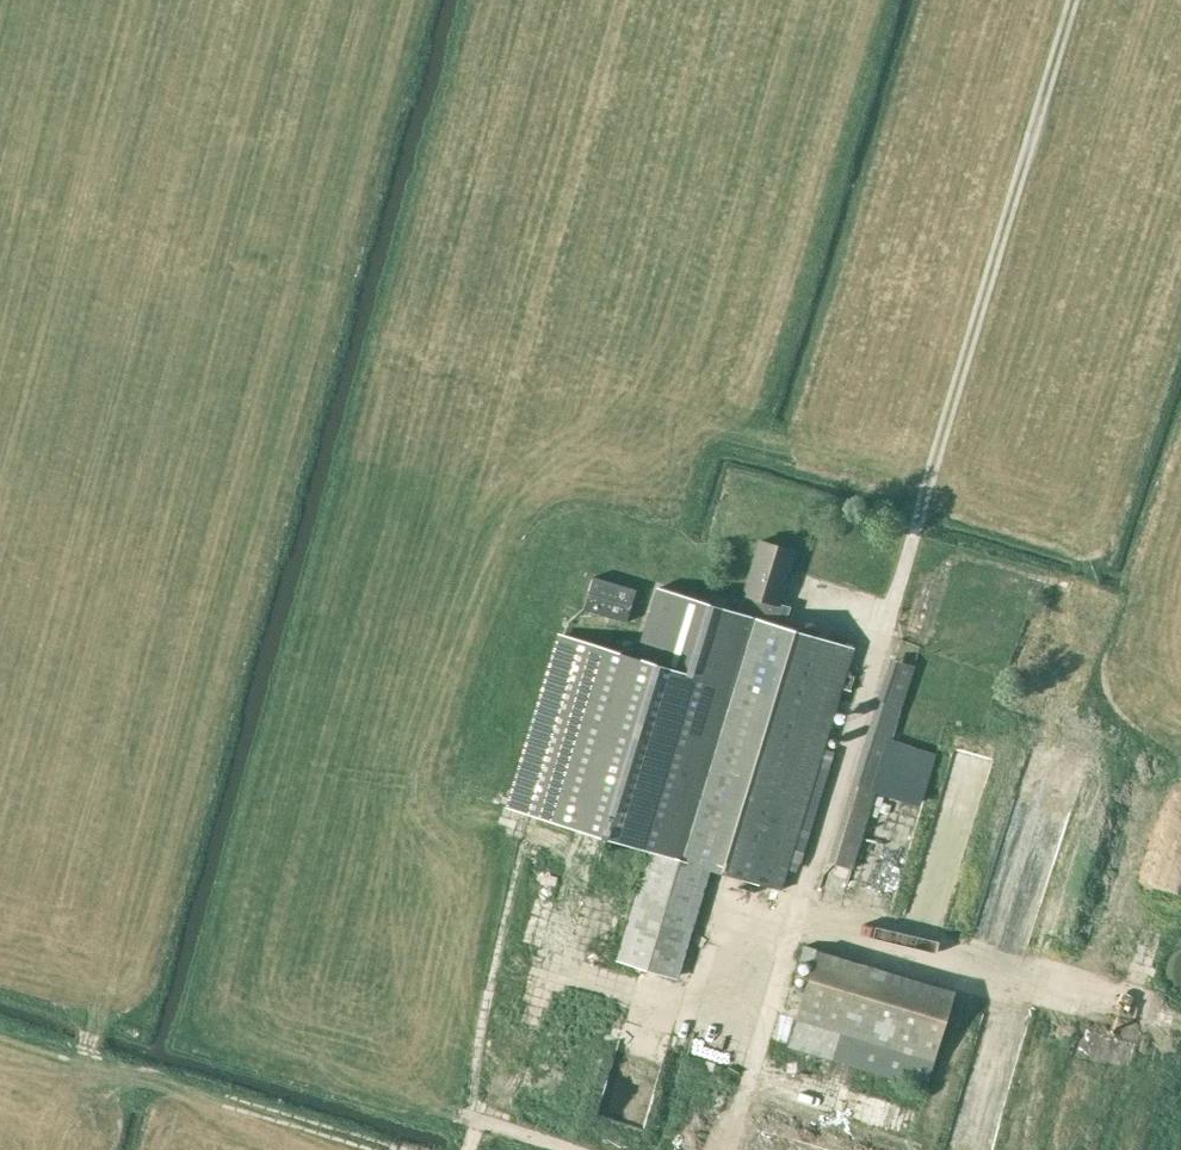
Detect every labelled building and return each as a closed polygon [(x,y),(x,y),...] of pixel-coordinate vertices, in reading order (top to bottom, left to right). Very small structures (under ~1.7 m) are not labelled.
[(795,550),(761,540),(744,593),(745,593),(739,612),(714,694),(637,671),(640,659),(563,636),(513,800),(502,797),(500,803),(512,807),(512,810),(650,851),(618,960),(673,977),(707,866),(781,888),(854,646),(785,626),(791,606),(779,602),(795,550)] [(852,867),(901,704),(883,699),(834,862),(852,867)] [(955,990),(817,948),(796,1018),(787,1048),(925,1089),(934,1060),(955,990)] [(837,1083),(829,1110),(900,1132),(908,1105),(837,1083)]
